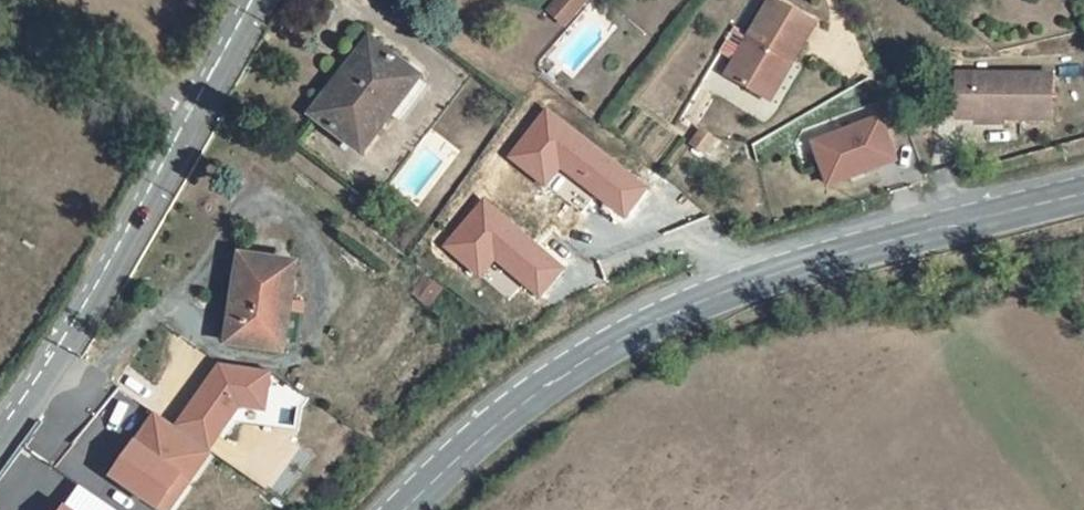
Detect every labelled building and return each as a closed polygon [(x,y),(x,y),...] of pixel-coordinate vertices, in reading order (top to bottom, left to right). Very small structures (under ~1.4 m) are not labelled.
[(585,0),(551,0),(543,9),(562,26),(585,0)] [(726,76),(761,96),(785,57),(792,61),(815,23),(774,0),(770,0),(726,76)] [(370,40),(312,114),(362,153),(420,78),(370,40)] [(792,61),(785,57),(761,96),(769,101),(792,61)] [(949,65),(938,66),(938,82),(949,82),(949,65)] [(1051,75),(956,73),(954,118),(1050,120),(1051,75)] [(806,140),(824,187),(897,159),(879,112),(806,140)] [(296,264),(240,256),(227,344),(284,352),(296,264)] [(264,411),(270,369),(212,361),(177,418),(144,414),(105,478),(158,509),(172,509),(235,407),(264,411)]
